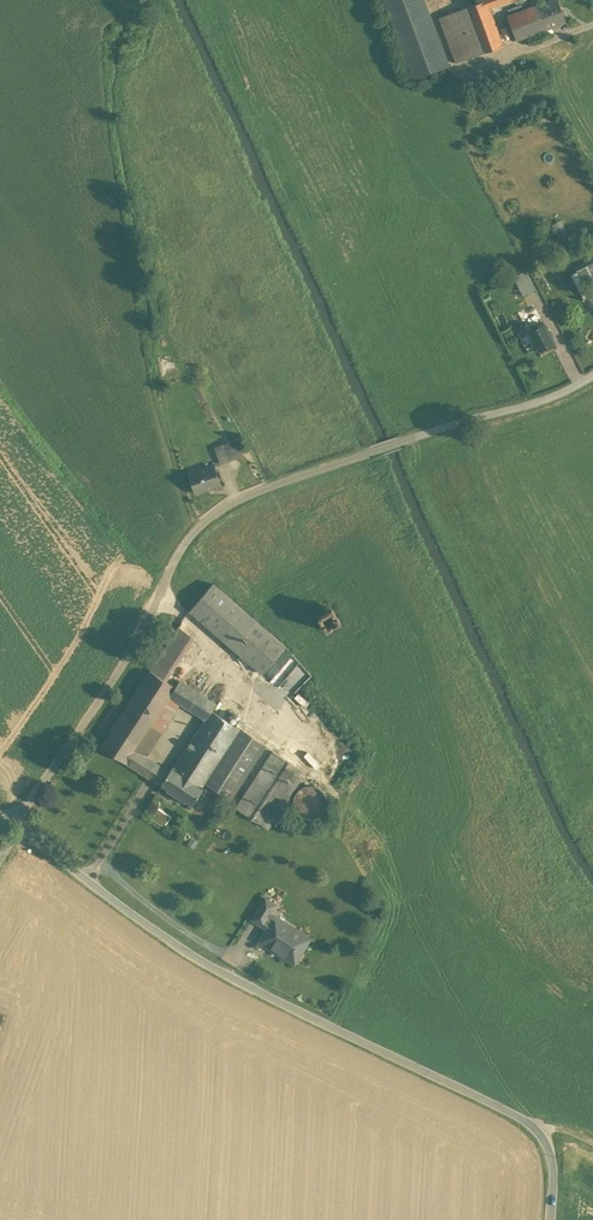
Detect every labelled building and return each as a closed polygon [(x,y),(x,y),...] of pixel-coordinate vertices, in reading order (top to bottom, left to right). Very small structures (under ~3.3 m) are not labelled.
[(416,0),(384,0),(412,78),(441,68),(416,0)] [(440,16),(457,62),(504,45),(491,8),(488,0),(484,0),(440,16)] [(537,5),(541,17),(539,18),(540,21),(536,22),(539,32),(566,22),(558,0),(550,0),(539,4),(537,5)] [(534,6),(507,16),(516,40),(539,32),(536,22),(540,21),(539,18),(541,17),(537,5),(534,6)] [(571,276),(585,301),(592,298),(592,297),(592,277),(588,267),(571,276)] [(526,270),(513,277),(523,296),(536,289),(526,270)] [(547,324),(530,333),(539,351),(556,342),(547,324)] [(165,362),(167,369),(178,367),(176,360),(165,362)] [(167,370),(169,378),(180,376),(178,368),(167,370)] [(237,440),(224,445),(229,460),(243,455),(237,440)] [(224,445),(216,448),(221,463),(229,460),(224,445)] [(214,464),(189,474),(195,493),(221,483),(214,464)] [(286,646),(213,583),(189,611),(262,674),(286,646)] [(327,631),(341,622),(332,608),(318,617),(327,631)] [(127,763),(136,749),(170,697),(176,687),(175,687),(166,681),(193,638),(178,628),(101,747),(127,763)] [(176,687),(170,697),(178,702),(188,686),(180,680),(175,687),(176,687)] [(187,708),(198,692),(188,686),(178,702),(179,703),(187,708)] [(198,692),(187,708),(198,714),(208,698),(198,692)] [(297,698),(306,705),(309,700),(301,694),(297,698)] [(170,697),(136,749),(146,755),(179,703),(178,702),(170,697)] [(208,698),(198,714),(205,719),(211,710),(212,710),(216,703),(208,698)] [(212,710),(211,710),(205,719),(174,767),(203,786),(205,781),(240,728),(212,710)] [(240,728),(205,781),(231,797),(265,744),(240,728)] [(145,775),(155,761),(146,755),(136,749),(127,763),(145,775)] [(305,772),(273,751),(236,808),(268,829),(305,772)] [(155,761),(145,775),(153,781),(163,766),(155,761)] [(174,767),(173,767),(170,771),(163,766),(153,781),(192,805),(204,786),(203,786),(174,767)] [(326,808),(327,801),(326,795),(322,789),(317,786),(310,785),(304,786),(298,790),(294,795),(293,802),(295,808),(298,814),(304,817),(311,819),(317,817),(322,813),(326,808)] [(166,826),(174,815),(162,807),(154,817),(166,826)] [(266,898),(253,919),(262,924),(269,913),(275,904),(266,898)] [(269,913),(262,924),(267,928),(260,939),(264,942),(266,942),(271,944),(272,947),(280,952),(279,953),(288,959),(296,947),(296,948),(297,947),(303,951),(310,939),(292,927),(293,926),(285,921),(284,923),(269,913)] [(296,947),(288,959),(295,963),(303,951),(297,947),(296,948),(296,947)]
